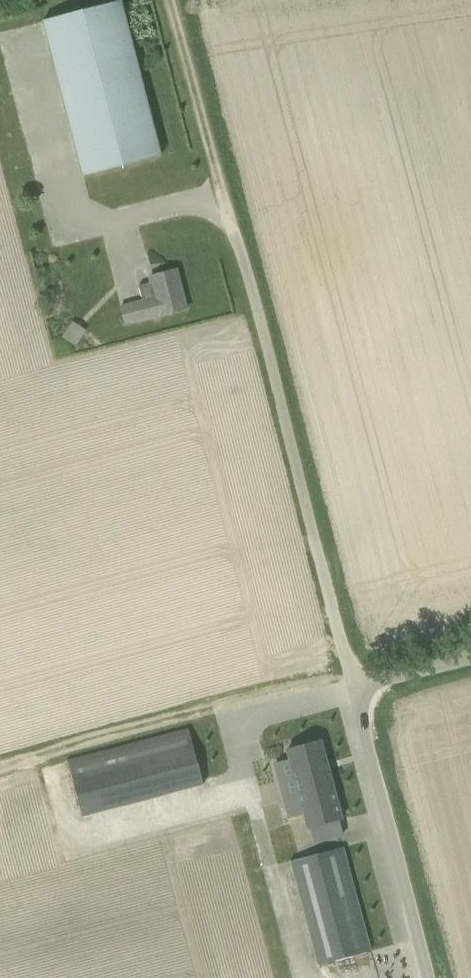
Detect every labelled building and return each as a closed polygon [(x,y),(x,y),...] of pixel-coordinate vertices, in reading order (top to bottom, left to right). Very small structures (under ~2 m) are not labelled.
[(43,21),(83,176),(161,156),(120,1),(43,21)] [(186,309),(176,270),(150,277),(151,283),(138,286),(143,300),(121,306),(126,325),(160,316),(186,309)] [(67,761),(72,781),(78,802),(199,770),(195,752),(189,729),(67,761)] [(310,826),(314,842),(343,834),(338,819),(341,818),(320,741),(287,749),(298,791),(284,801),(288,816),(304,812),(308,827),(310,826)] [(373,951),(345,847),(291,861),(320,965),(373,951)]
